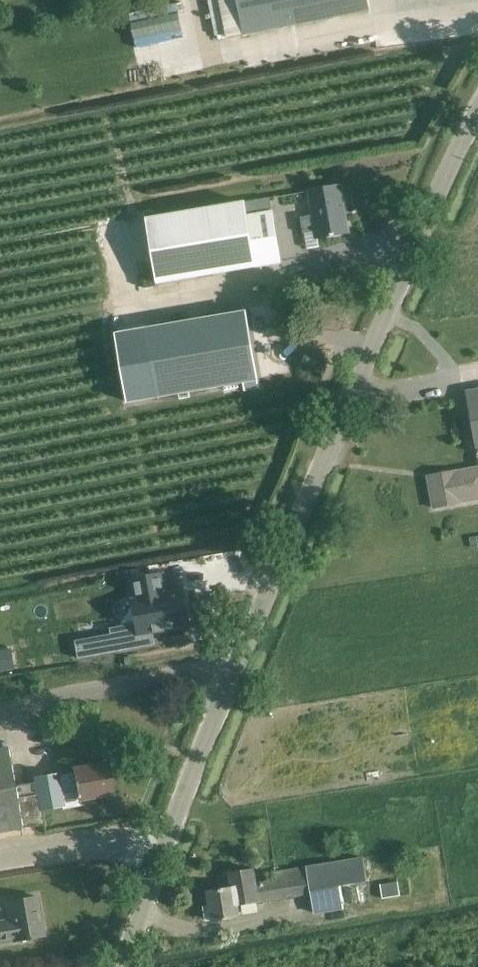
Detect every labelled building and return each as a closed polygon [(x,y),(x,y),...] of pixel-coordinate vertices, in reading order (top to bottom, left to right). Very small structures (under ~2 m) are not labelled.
[(215,37),(226,35),(226,39),(370,10),(368,0),(208,0),(215,37)] [(308,191),(313,216),(300,218),(303,234),(315,232),(316,237),(347,232),(340,185),(308,191)] [(245,201),(146,218),(157,284),(257,267),(281,263),(272,210),(271,210),(270,197),(245,201)] [(146,330),(116,335),(127,402),(153,398),(157,397),(186,392),(216,387),(222,386),(242,382),(244,390),(258,388),(257,380),(246,313),(146,330)] [(465,390),(476,451),(477,451),(477,454),(477,388),(465,390)] [(456,470),(427,476),(433,509),(462,504),(461,502),(477,499),(477,467),(456,471),(456,470)] [(110,634),(75,641),(78,659),(155,644),(153,632),(190,625),(183,590),(166,593),(162,573),(131,580),(135,599),(132,600),(136,623),(109,629),(110,634)] [(6,746),(0,747),(0,833),(43,825),(40,811),(64,807),(61,795),(58,776),(58,773),(33,778),(34,783),(13,786),(6,746)] [(106,762),(71,768),(72,773),(58,776),(61,795),(76,792),(77,800),(80,800),(81,806),(95,803),(94,797),(113,794),(106,762)] [(275,880),(255,883),(253,869),(229,873),(232,887),(207,891),(210,907),(204,908),(206,919),(212,918),(212,921),(238,917),(236,905),(310,894),(313,914),(343,910),(340,887),(366,883),(362,858),(274,871),(275,880)] [(398,882),(379,885),(382,899),(400,896),(398,882)] [(11,922),(0,924),(0,943),(42,936),(35,896),(7,901),(11,922)]
